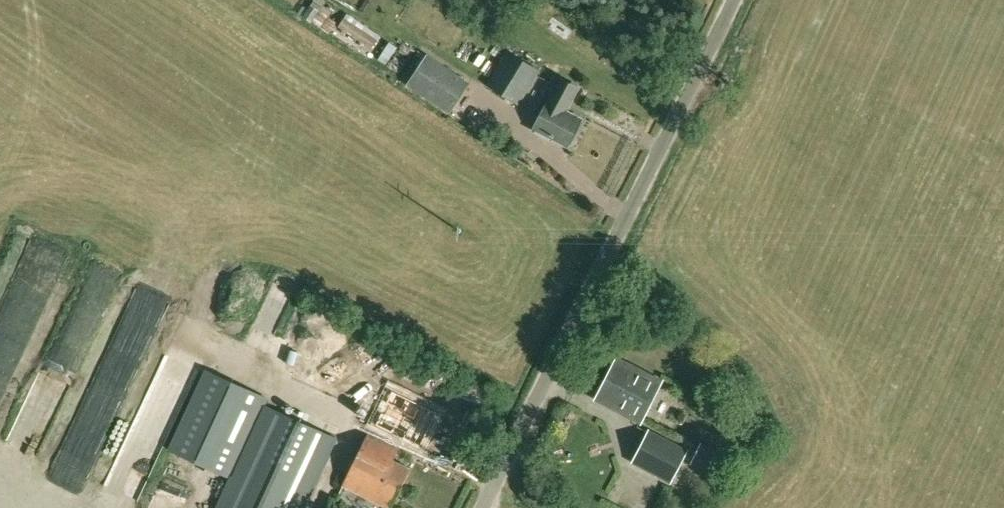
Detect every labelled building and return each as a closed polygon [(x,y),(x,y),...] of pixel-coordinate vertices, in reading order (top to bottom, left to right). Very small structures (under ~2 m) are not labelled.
[(301,20),(327,31),(332,21),(326,18),(332,3),(326,0),(309,0),(301,20)] [(371,47),(377,38),(344,16),(338,25),(371,47)] [(519,105),(541,70),(508,50),(495,70),(491,68),(485,78),(489,81),(486,85),(519,105)] [(406,85),(450,113),(470,82),(426,54),(406,85)] [(532,130),(550,140),(552,136),(568,144),(580,120),(563,111),(576,87),(553,75),(534,112),(540,115),(532,130)] [(0,301),(0,390),(3,392),(63,250),(27,236),(0,301)] [(77,298),(104,308),(117,271),(90,261),(77,298)] [(108,344),(120,349),(115,361),(128,367),(134,351),(143,355),(167,297),(133,283),(108,344)] [(596,399),(640,422),(661,381),(617,358),(596,399)] [(335,438),(263,405),(267,397),(211,371),(175,452),(229,478),(215,507),(303,507),(335,438)] [(381,412),(375,424),(388,430),(392,432),(393,429),(404,435),(403,437),(408,440),(421,446),(437,412),(392,390),(386,402),(381,412)] [(410,469),(392,460),(398,448),(369,433),(342,485),(388,507),(390,507),(410,469)] [(684,452),(649,433),(634,461),(669,480),(684,452)] [(724,455),(700,444),(689,464),(713,476),(724,455)]
